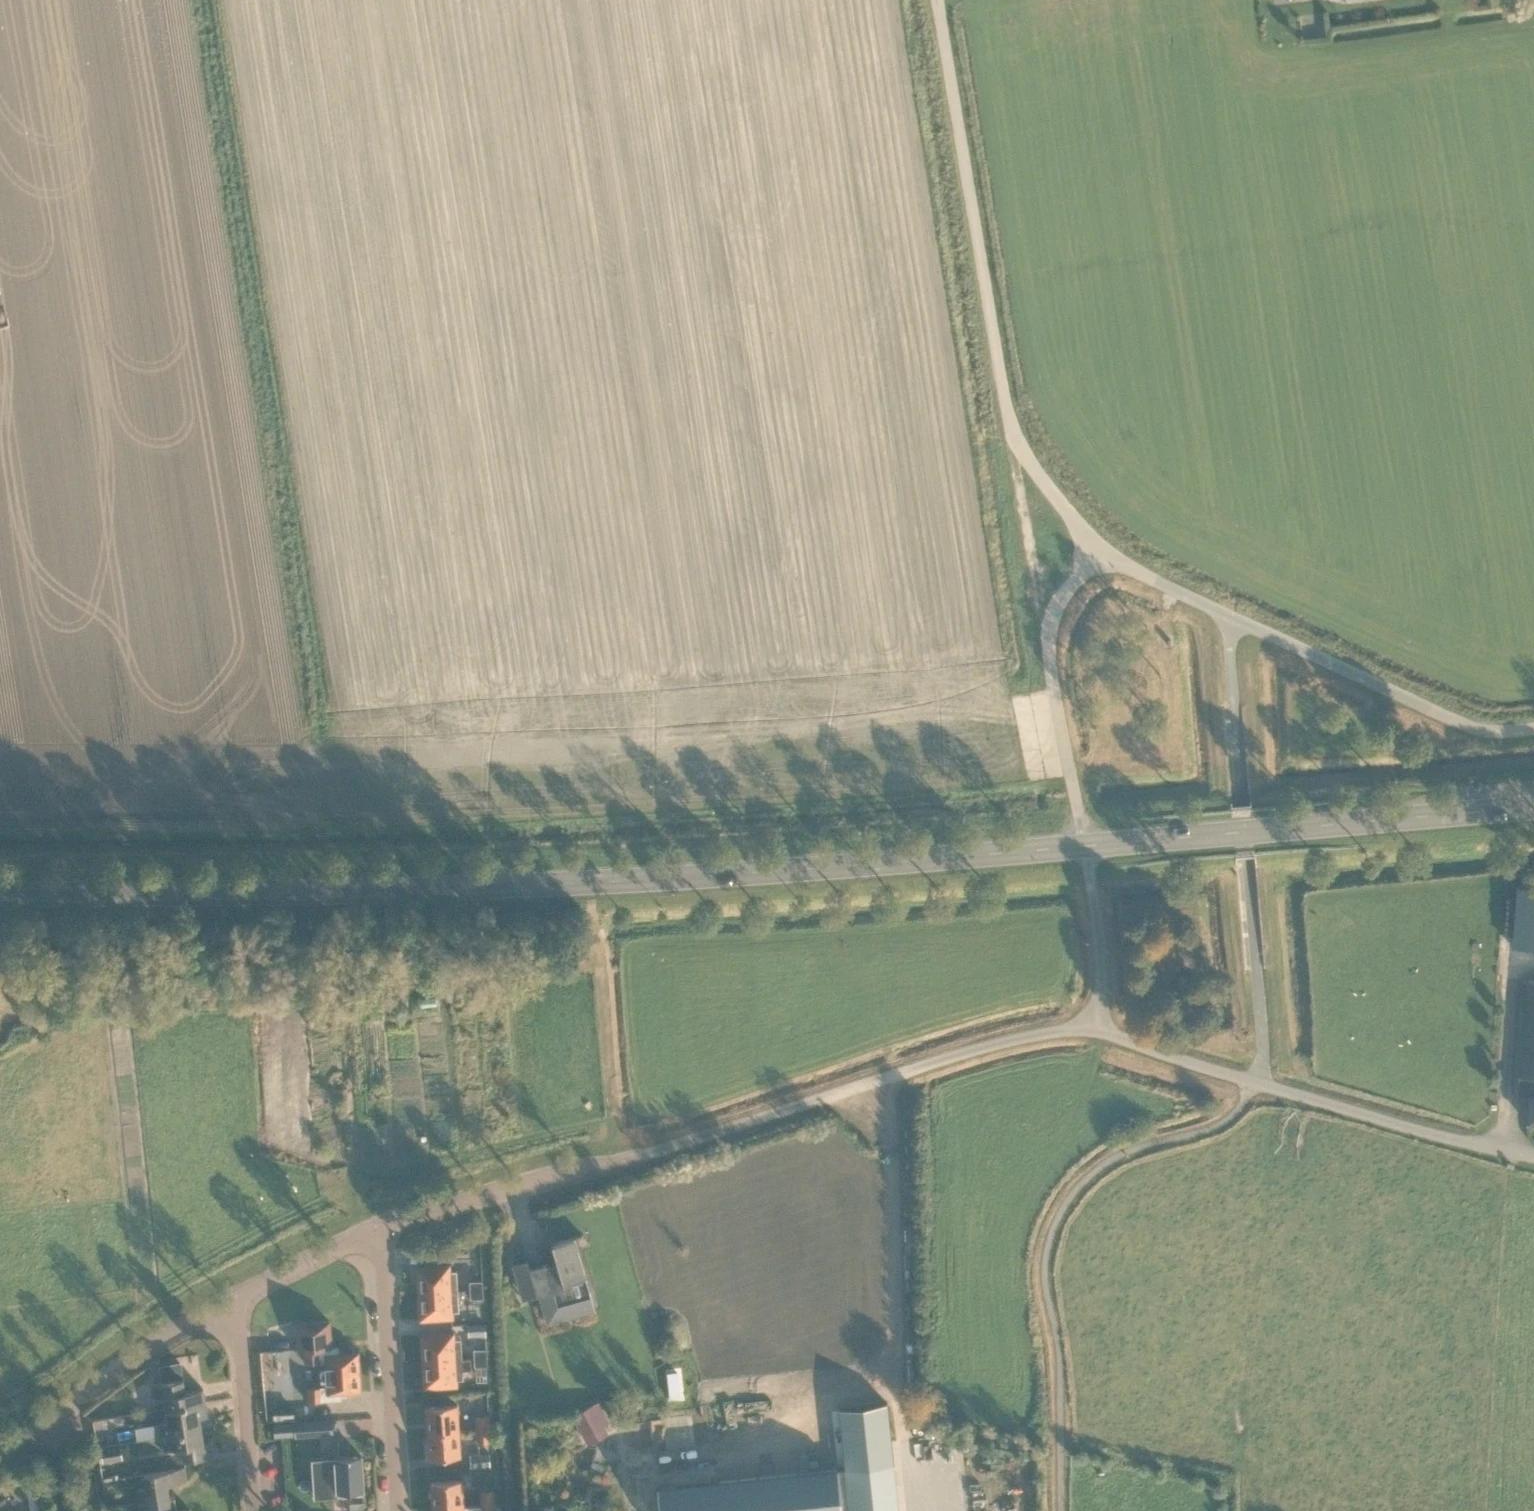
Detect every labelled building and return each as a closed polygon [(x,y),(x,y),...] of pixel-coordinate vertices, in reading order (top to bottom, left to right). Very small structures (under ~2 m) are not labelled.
[(1516,891),(1512,945),(1533,947),(1533,886),(1516,885),(1516,891)] [(537,1293),(553,1289),(557,1304),(591,1295),(586,1275),(575,1235),(553,1241),(558,1258),(530,1266),(528,1258),(514,1262),(521,1289),(535,1286),(537,1293)] [(417,1265),(419,1291),(457,1288),(456,1269),(451,1269),(450,1262),(417,1265)] [(470,1287),(484,1286),(483,1277),(470,1278),(470,1287)] [(484,1296),(484,1286),(470,1287),(471,1297),(484,1296)] [(457,1288),(419,1291),(421,1317),(453,1315),(453,1308),(458,1308),(457,1288)] [(330,1319),(297,1322),(300,1347),(305,1347),(306,1360),(325,1358),(327,1371),(361,1369),(359,1349),(343,1350),(343,1347),(338,1347),(338,1345),(332,1345),(330,1319)] [(469,1334),(486,1333),(486,1320),(468,1321),(469,1334)] [(463,1356),(461,1335),(455,1335),(454,1331),(421,1333),(423,1359),(463,1356)] [(474,1347),(474,1355),(488,1354),(487,1346),(474,1347)] [(488,1354),(474,1355),(475,1364),(488,1363),(488,1354)] [(471,1355),(463,1356),(423,1359),(425,1385),(457,1383),(457,1377),(464,1377),(463,1367),(471,1366),(471,1355)] [(165,1394),(167,1406),(206,1400),(204,1387),(186,1390),(184,1376),(182,1377),(180,1360),(161,1363),(163,1380),(154,1381),(156,1395),(165,1394)] [(361,1369),(327,1371),(328,1384),(307,1386),(308,1400),(343,1397),(343,1394),(348,1393),(348,1390),(362,1389),(361,1369)] [(579,1411),(594,1443),(619,1431),(604,1399),(579,1411)] [(208,1414),(206,1400),(167,1406),(169,1419),(160,1420),(162,1434),(202,1428),(200,1415),(208,1414)] [(658,1485),(660,1510),(899,1510),(887,1401),(840,1406),(846,1466),(658,1485)] [(426,1405),(428,1430),(459,1428),(457,1402),(426,1405)] [(295,1416),(294,1403),(273,1404),(274,1418),(295,1416)] [(476,1414),(477,1427),(491,1426),(490,1413),(476,1414)] [(333,1417),(294,1420),(295,1433),(295,1434),(334,1432),(333,1417)] [(492,1438),(491,1426),(477,1427),(478,1439),(492,1438)] [(202,1428),(162,1434),(165,1447),(183,1444),(185,1458),(214,1453),(212,1439),(204,1440),(202,1428)] [(459,1428),(428,1430),(430,1456),(461,1454),(459,1428)] [(103,1460),(123,1456),(121,1442),(101,1446),(103,1460)] [(491,1464),(490,1450),(470,1451),(471,1465),(491,1464)] [(335,1456),(311,1458),(314,1496),(338,1494),(337,1491),(365,1488),(362,1454),(335,1456)] [(142,1510),(168,1510),(191,1507),(190,1507),(172,1510),(169,1490),(168,1483),(186,1480),(184,1466),(145,1472),(147,1485),(138,1486),(142,1510)] [(39,1476),(27,1478),(30,1495),(42,1493),(39,1476)] [(431,1480),(433,1506),(464,1504),(462,1478),(431,1480)] [(481,1502),(496,1501),(495,1488),(480,1489),(481,1502)] [(357,1499),(357,1510),(370,1510),(370,1499),(357,1499)] [(496,1501),(481,1502),(482,1510),(496,1510),(496,1501)]
